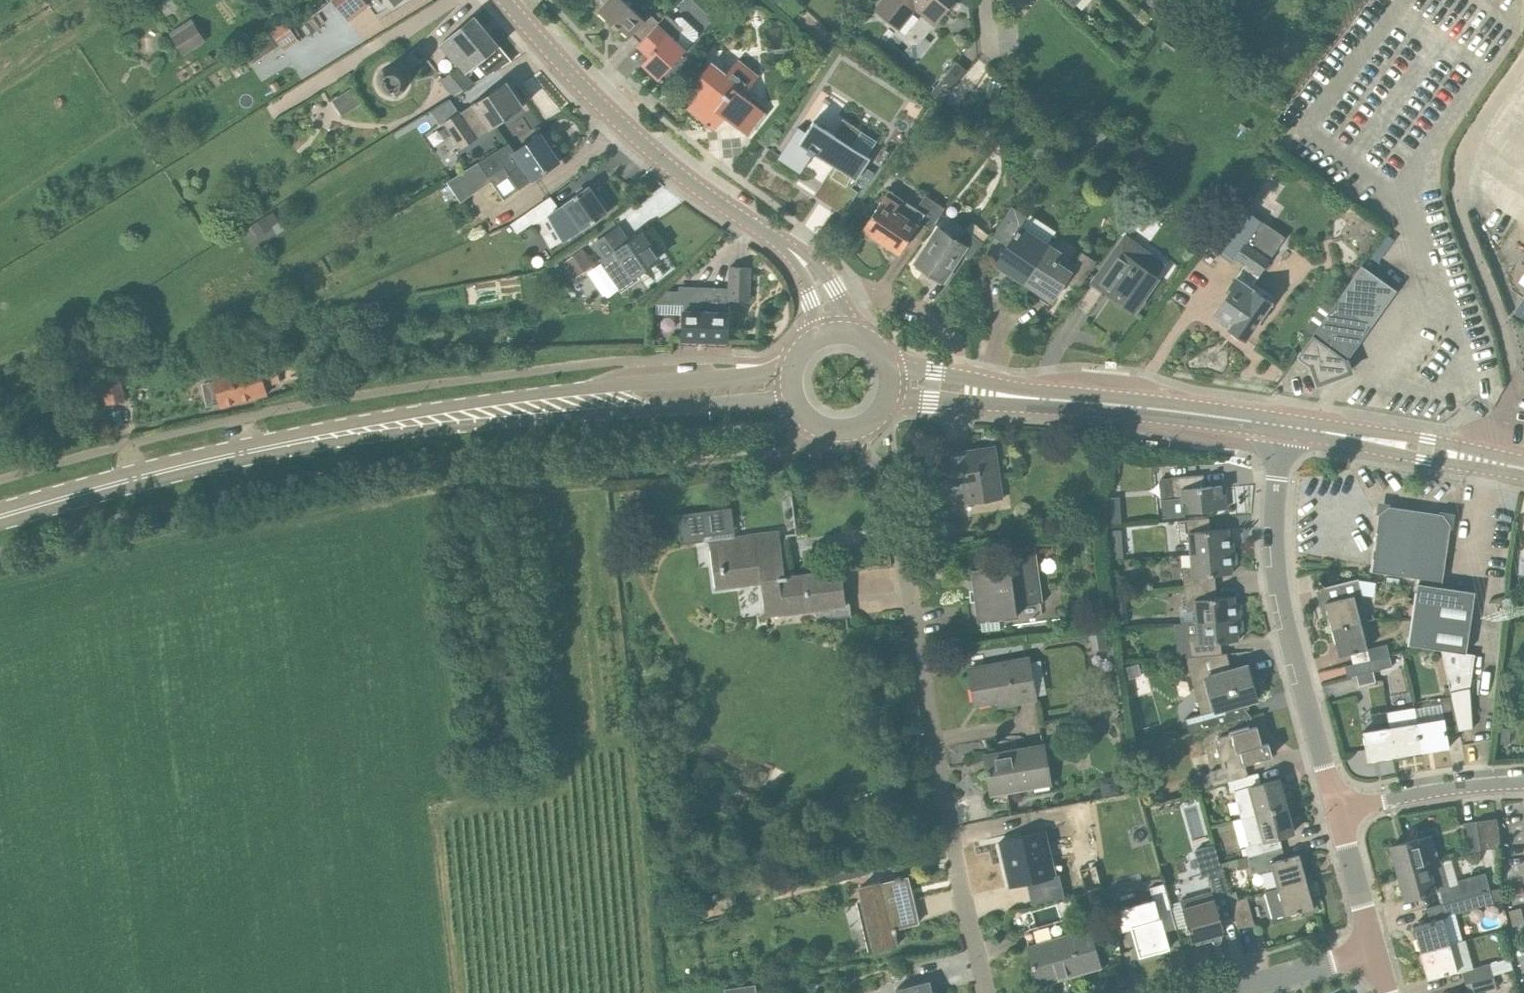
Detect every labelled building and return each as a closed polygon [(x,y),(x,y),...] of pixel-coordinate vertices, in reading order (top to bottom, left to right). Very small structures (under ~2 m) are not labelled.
[(327,6),(344,27),(366,10),(359,1),(361,0),(335,0),(327,6)] [(606,4),(599,11),(610,22),(610,25),(612,24),(612,30),(622,29),(630,37),(632,34),(641,43),(659,22),(653,16),(648,16),(644,19),(623,0),(602,0),(606,4)] [(875,10),(899,30),(917,8),(936,24),(949,7),(952,9),(958,1),(957,0),(884,0),(875,10)] [(1167,0),(1161,0),(1155,6),(1162,12),(1170,3),(1167,0)] [(667,14),(659,22),(641,43),(650,51),(650,55),(642,64),(659,79),(686,50),(698,37),(698,32),(682,17),(677,17),(674,20),(667,14)] [(477,64),(499,46),(474,16),(439,46),(458,69),(441,83),(454,99),(472,84),(464,75),(477,64)] [(184,55),(206,40),(192,18),(169,33),(184,55)] [(283,50),(299,40),(286,21),(271,32),(240,52),(250,67),(281,46),(283,50)] [(1146,44),(1155,35),(1148,29),(1140,38),(1146,44)] [(1138,53),(1146,44),(1140,38),(1131,47),(1138,53)] [(512,61),(499,46),(477,64),(487,76),(512,61)] [(757,77),(738,61),(726,76),(711,63),(692,86),(700,93),(689,107),(707,122),(711,117),(719,124),(725,117),(749,137),(768,114),(743,94),(757,77)] [(393,97),(397,96),(401,95),(404,92),(406,89),(407,86),(408,82),(408,78),(406,75),(404,72),(401,69),(398,67),(394,67),(390,67),(387,68),(384,70),(381,72),(379,76),(378,79),(378,83),(379,87),(380,90),(383,93),(386,95),(390,96),(393,97)] [(944,78),(932,93),(942,102),(954,87),(944,78)] [(444,121),(445,122),(462,148),(490,129),(523,107),(506,82),(473,104),(472,103),(461,111),(459,112),(458,111),(444,121)] [(334,100),(343,115),(362,104),(353,89),(334,100)] [(440,125),(445,122),(444,121),(458,111),(450,99),(431,111),(440,125)] [(870,159),(810,121),(803,131),(796,126),(775,158),(798,173),(810,154),(812,155),(813,153),(834,167),(829,174),(826,172),(811,196),(842,216),(857,193),(851,188),(870,159)] [(560,162),(541,133),(514,151),(509,143),(479,162),(488,177),(504,167),(519,190),(560,162)] [(1133,138),(1124,150),(1135,159),(1145,147),(1133,138)] [(870,179),(874,173),(865,167),(861,173),(870,179)] [(460,197),(478,185),(470,172),(452,184),(460,197)] [(448,200),(457,193),(450,183),(441,189),(448,200)] [(608,212),(589,186),(564,204),(564,205),(559,208),(551,197),(512,225),(518,233),(533,223),(534,226),(549,215),(564,240),(582,230),(608,212)] [(917,208),(889,190),(863,228),(900,253),(920,222),(931,229),(945,208),(925,195),(917,208)] [(997,265),(1024,282),(1048,245),(1022,228),(1028,218),(1012,208),(995,235),(1010,244),(997,265)] [(1272,258),(1287,235),(1261,218),(1251,232),(1228,213),(1204,244),(1230,264),(1235,258),(1246,266),(1260,275),(1272,258)] [(265,216),(252,225),(261,239),(274,230),(265,216)] [(983,243),(989,236),(972,221),(965,231),(958,241),(942,229),(917,264),(932,273),(936,266),(946,272),(961,252),(971,259),(983,243)] [(629,242),(619,227),(594,245),(607,264),(605,265),(622,290),(637,279),(635,276),(660,258),(642,233),(629,242)] [(1105,291),(1112,296),(1134,312),(1159,278),(1156,276),(1165,264),(1127,237),(1118,250),(1117,249),(1098,275),(1093,282),(1105,291)] [(1197,244),(1191,252),(1199,257),(1205,250),(1197,244)] [(1048,245),(1024,282),(1052,300),(1065,280),(1078,288),(1095,262),(1082,253),(1070,271),(1057,262),(1062,254),(1048,245)] [(564,262),(575,278),(595,264),(584,249),(564,262)] [(1351,371),(1347,360),(1373,322),(1375,321),(1397,290),(1362,265),(1340,296),(1332,307),(1313,334),(1297,357),(1312,367),(1318,383),(1351,371)] [(1260,275),(1246,266),(1229,289),(1232,292),(1214,315),(1230,326),(1229,328),(1246,339),(1274,297),(1258,286),(1264,278),(1260,275)] [(750,304),(752,270),(729,269),(728,290),(678,288),(678,292),(665,292),(655,305),(682,305),(681,348),(727,349),(729,304),(750,304)] [(1523,320),(1523,298),(1514,313),(1523,320)] [(1313,334),(1332,307),(1324,301),(1305,329),(1313,334)] [(222,406),(268,394),(260,365),(214,377),(222,406)] [(107,404),(125,400),(121,379),(102,382),(107,404)] [(978,456),(977,449),(944,454),(948,480),(963,478),(967,504),(1003,499),(998,466),(992,467),(990,454),(978,456)] [(1205,487),(1204,475),(1171,478),(1173,498),(1173,500),(1181,499),(1182,513),(1207,511),(1227,509),(1226,494),(1223,494),(1222,486),(1205,487)] [(1407,646),(1441,651),(1450,687),(1452,696),(1458,724),(1472,721),(1470,688),(1475,654),(1467,653),(1475,601),(1474,601),(1475,591),(1442,586),(1452,524),(1443,514),(1390,506),(1379,514),(1371,571),(1418,578),(1407,646)] [(780,531),(734,537),(731,508),(678,515),(682,544),(709,540),(715,588),(761,582),(765,616),(816,609),(818,620),(847,617),(842,570),(785,577),(780,531)] [(1108,524),(1121,523),(1120,510),(1107,511),(1108,524)] [(1190,541),(1191,554),(1234,551),(1233,536),(1229,536),(1229,529),(1206,531),(1204,518),(1179,521),(1181,542),(1190,541)] [(1109,539),(1123,538),(1122,529),(1109,530),(1109,539)] [(968,632),(979,630),(978,621),(1018,616),(1017,606),(1043,603),(1036,546),(1008,549),(1010,564),(971,569),(975,600),(964,601),(968,632)] [(1235,565),(1234,551),(1191,554),(1192,567),(1183,568),(1185,589),(1216,586),(1215,575),(1233,573),(1232,566),(1235,565)] [(1128,576),(1115,577),(1116,589),(1129,588),(1128,576)] [(1358,579),(1340,584),(1343,598),(1325,603),(1332,630),(1361,623),(1369,621),(1358,579)] [(1197,622),(1240,618),(1239,603),(1236,604),(1235,596),(1217,598),(1216,586),(1185,589),(1187,610),(1196,609),(1197,622)] [(1242,633),(1240,618),(1197,622),(1198,635),(1189,635),(1190,640),(1181,641),(1181,652),(1185,652),(1186,657),(1222,654),(1221,643),(1239,641),(1238,633),(1242,633)] [(1354,664),(1370,660),(1361,623),(1332,630),(1339,657),(1351,653),(1354,664)] [(1109,646),(1099,632),(1087,641),(1097,654),(1109,646)] [(1377,646),(1380,658),(1390,656),(1387,644),(1377,646)] [(1227,654),(1222,654),(1186,657),(1195,692),(1210,688),(1216,710),(1185,718),(1190,734),(1252,717),(1245,709),(1249,708),(1248,703),(1257,700),(1247,665),(1232,670),(1227,654)] [(1357,675),(1373,671),(1392,666),(1390,656),(1380,658),(1370,660),(1354,664),(1345,666),(1348,677),(1357,675)] [(1035,699),(1028,658),(969,669),(976,704),(1015,697),(1016,702),(1035,699)] [(1130,679),(1142,676),(1139,663),(1127,666),(1130,679)] [(1357,675),(1359,685),(1376,681),(1373,671),(1357,675)] [(1444,718),(1417,722),(1422,752),(1450,747),(1447,733),(1459,731),(1458,724),(1452,696),(1446,697),(1440,698),(1444,718)] [(1388,712),(1390,727),(1395,756),(1422,752),(1417,722),(1415,708),(1388,712)] [(1247,776),(1248,776),(1245,764),(1273,756),(1269,743),(1263,745),(1257,727),(1250,729),(1249,726),(1229,732),(1230,734),(1217,738),(1216,741),(1215,741),(1222,767),(1209,771),(1210,774),(1213,785),(1228,782),(1247,776)] [(1508,743),(1510,728),(1499,726),(1496,741),(1508,743)] [(1395,756),(1390,727),(1363,732),(1368,761),(1395,756)] [(991,795),(1034,787),(1033,782),(1050,779),(1044,745),(985,755),(991,795)] [(1258,773),(1248,776),(1247,776),(1228,782),(1230,792),(1233,791),(1241,818),(1286,806),(1279,779),(1261,784),(1258,773)] [(1198,789),(1213,785),(1210,774),(1195,777),(1198,789)] [(1248,857),(1282,847),(1279,837),(1294,833),(1286,806),(1241,818),(1248,845),(1245,846),(1248,857)] [(1476,821),(1481,849),(1501,846),(1497,818),(1476,821)] [(1481,849),(1476,821),(1464,823),(1468,852),(1481,850),(1481,849)] [(1056,876),(1045,831),(999,842),(1010,887),(1042,879),(1043,883),(1061,879),(1060,875),(1056,876)] [(1391,846),(1399,872),(1428,864),(1420,838),(1391,846)] [(1221,920),(1235,916),(1231,902),(1229,895),(1228,893),(1221,869),(1220,864),(1214,844),(1194,851),(1202,877),(1208,875),(1212,892),(1181,901),(1192,941),(1224,932),(1221,920)] [(1285,858),(1282,847),(1248,857),(1250,866),(1251,874),(1273,868),(1278,889),(1307,881),(1299,854),(1285,858)] [(1236,860),(1220,864),(1221,869),(1229,867),(1229,868),(1238,866),(1239,869),(1250,866),(1248,857),(1236,860)] [(1440,861),(1428,864),(1399,872),(1406,899),(1440,890),(1443,903),(1489,890),(1485,873),(1458,881),(1459,884),(1448,888),(1440,861)] [(905,890),(902,878),(860,889),(863,900),(856,902),(868,952),(898,944),(895,933),(897,933),(896,928),(919,922),(910,889),(905,890)] [(1307,881),(1278,889),(1265,893),(1272,918),(1286,915),(1314,908),(1307,881)] [(1150,887),(1159,915),(1172,910),(1164,883),(1162,884),(1150,887)] [(704,891),(707,907),(736,902),(734,886),(704,891)] [(1501,899),(1498,888),(1489,890),(1493,902),(1501,899)] [(1432,921),(1413,926),(1421,952),(1450,944),(1442,916),(1493,902),(1489,890),(1443,903),(1428,907),(1432,921)] [(1229,895),(1231,902),(1238,900),(1236,893),(1229,895)] [(1238,900),(1231,902),(1235,916),(1239,928),(1255,924),(1247,898),(1238,900)] [(1523,922),(1520,907),(1509,910),(1513,925),(1523,922)] [(1140,956),(1169,947),(1161,918),(1132,926),(1140,956)] [(1071,936),(1066,919),(1024,931),(1034,964),(1032,964),(1038,985),(1100,967),(1090,930),(1071,936)] [(1457,971),(1450,944),(1421,952),(1428,979),(1457,971)] [(1490,963),(1462,971),(1465,984),(1475,981),(1493,976),(1490,963)] [(1475,981),(1465,984),(1468,992),(1477,992),(1497,988),(1493,976),(1475,981)] [(930,981),(897,990),(897,992),(934,992),(930,981)]
